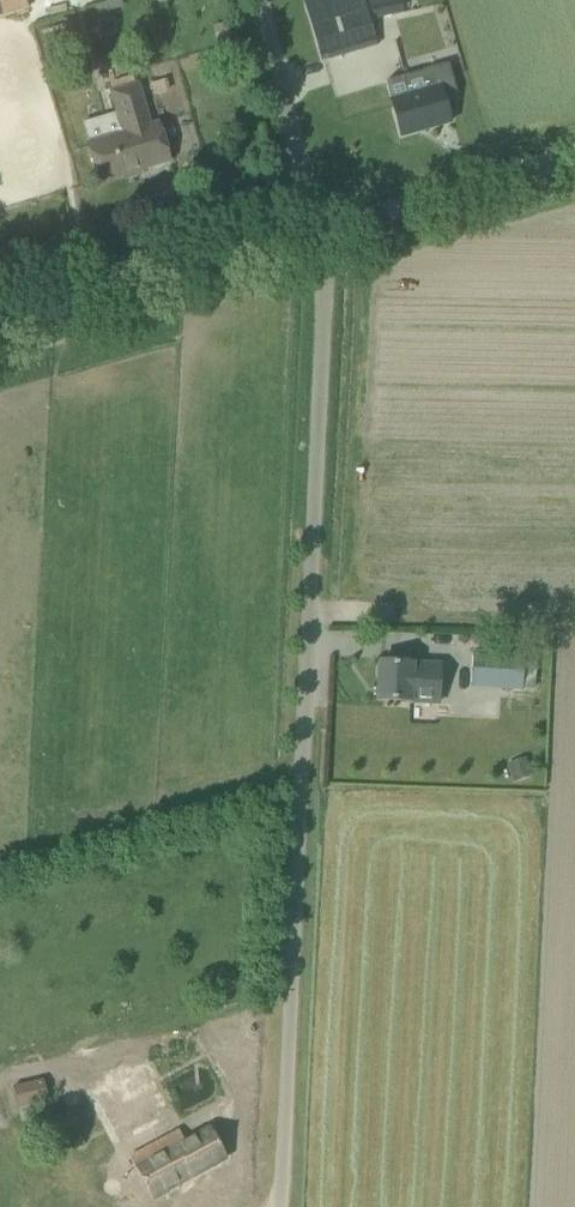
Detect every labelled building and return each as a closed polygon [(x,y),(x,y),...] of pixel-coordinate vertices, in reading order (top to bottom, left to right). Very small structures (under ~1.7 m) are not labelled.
[(29,9),(27,0),(0,0),(0,16),(29,9)] [(121,0),(113,0),(107,2),(107,3),(109,11),(123,7),(121,0)] [(321,61),(378,45),(364,0),(304,0),(321,61)] [(450,123),(443,98),(458,94),(449,64),(421,72),(426,91),(391,101),(401,137),(450,123)] [(88,144),(100,182),(169,161),(157,124),(150,126),(138,85),(111,92),(123,134),(88,144)] [(382,604),(381,621),(394,622),(395,605),(382,604)] [(472,687),(524,690),(526,655),(474,652),(472,687)] [(395,659),(394,663),(379,662),(378,701),(432,705),(434,665),(409,664),(409,659),(395,659)] [(49,1101),(44,1079),(13,1087),(18,1109),(49,1101)] [(178,1182),(179,1184),(226,1158),(210,1128),(185,1142),(179,1131),(132,1155),(155,1198),(169,1190),(168,1187),(178,1182)]
